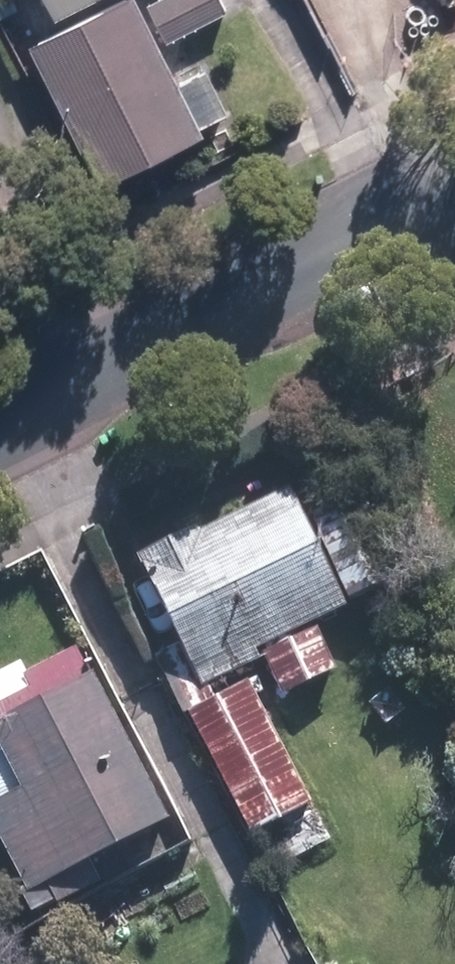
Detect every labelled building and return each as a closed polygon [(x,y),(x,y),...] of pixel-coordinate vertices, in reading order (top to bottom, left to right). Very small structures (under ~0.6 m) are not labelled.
[(142,0),(124,0),(35,45),(107,185),(210,133),(142,0)] [(65,14),(92,0),(57,0),(65,14)] [(231,0),(163,0),(156,4),(176,40),(235,8),(231,0)] [(233,110),(211,67),(186,80),(208,123),(233,110)] [(353,606),(298,488),(145,557),(200,676),(353,606)] [(373,490),(318,513),(354,597),(409,573),(373,490)] [(342,670),(326,629),(268,652),(285,693),(342,670)] [(175,818),(85,646),(34,672),(29,661),(0,676),(0,824),(35,891),(175,818)] [(338,838),(253,681),(192,714),(277,871),(338,838)]
